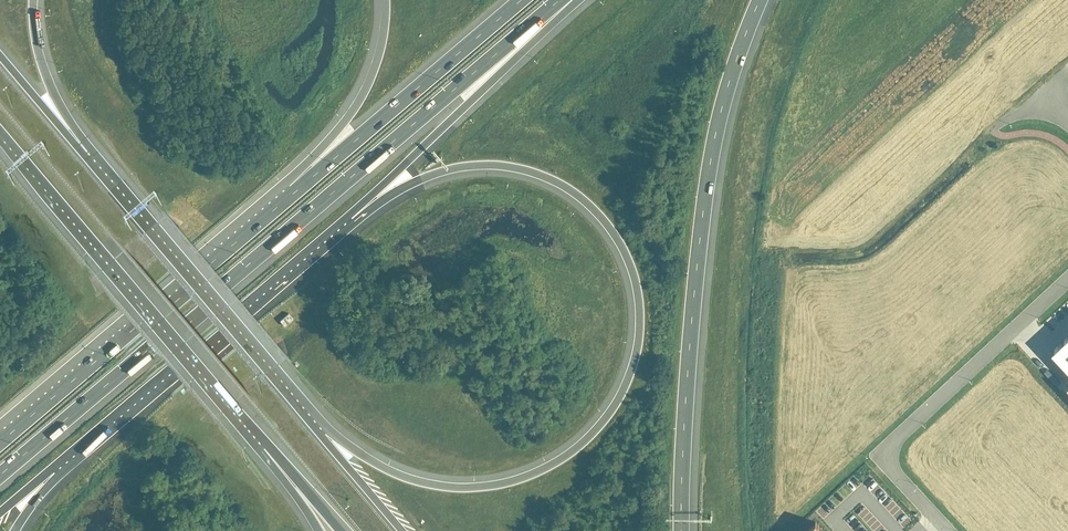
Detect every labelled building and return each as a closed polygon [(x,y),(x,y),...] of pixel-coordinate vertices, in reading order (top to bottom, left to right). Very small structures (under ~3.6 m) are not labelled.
[(285,326),(293,318),(288,312),(280,320),(285,326)] [(1051,351),(1067,370),(1067,336),(1051,351)] [(805,530),(825,530),(816,521),(805,530)]
